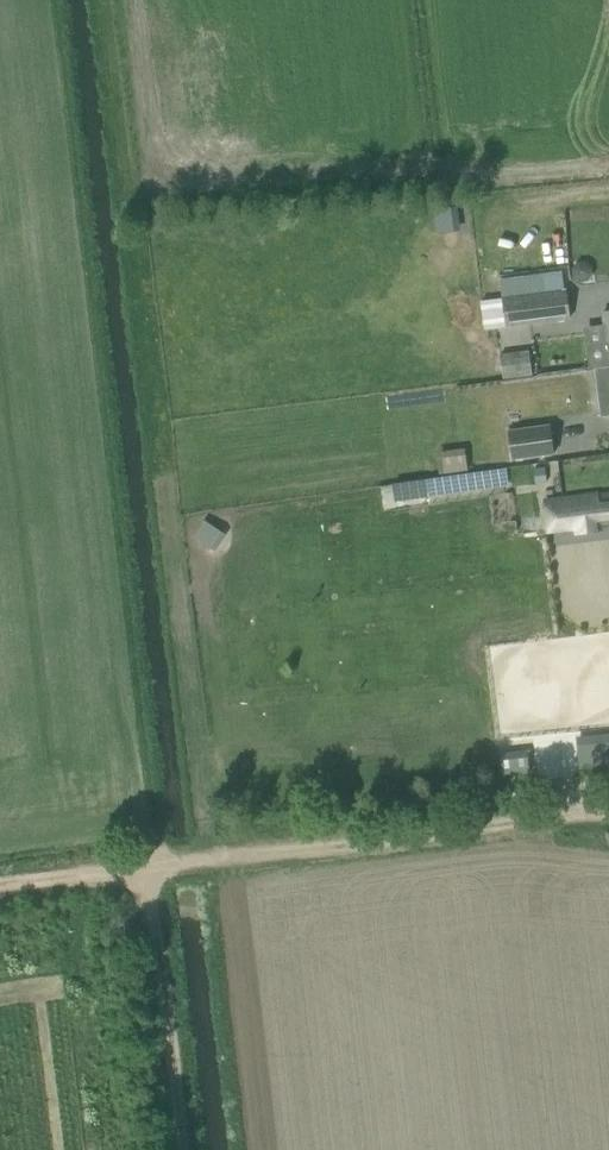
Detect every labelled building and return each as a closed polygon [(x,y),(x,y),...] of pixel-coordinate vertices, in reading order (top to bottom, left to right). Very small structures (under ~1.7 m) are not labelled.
[(512,278),(501,279),(503,298),(546,293),(545,280),(544,274),(512,278)] [(480,301),(484,328),(570,317),(566,290),(565,290),(564,277),(545,280),(546,293),(503,298),(480,301)] [(500,355),(503,379),(533,375),(530,351),(500,355)] [(596,367),(598,386),(608,385),(608,365),(596,367)] [(510,446),(512,458),(555,453),(552,427),(508,432),(509,447),(510,446)] [(452,449),(437,451),(440,473),(468,469),(467,458),(465,448),(452,449)] [(544,498),(548,534),(574,531),(575,533),(604,530),(604,525),(608,524),(608,492),(600,493),(600,491),(544,498)] [(211,551),(222,534),(200,519),(189,535),(211,551)]
